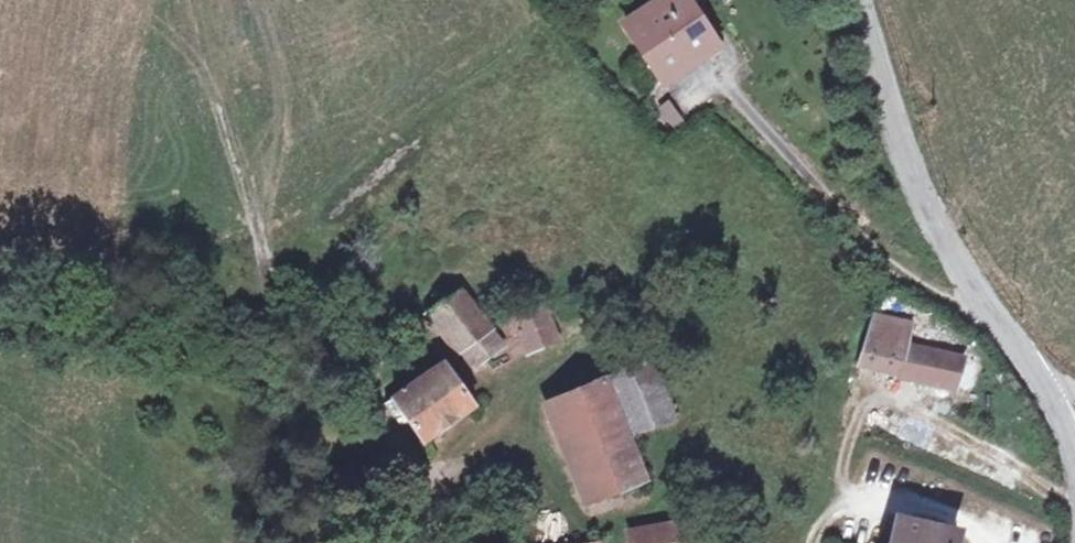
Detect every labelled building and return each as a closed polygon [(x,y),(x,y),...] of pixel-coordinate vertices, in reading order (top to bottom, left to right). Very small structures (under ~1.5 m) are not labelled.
[(704,50),(680,14),(688,9),(682,0),(651,0),(621,20),(663,78),(704,50)] [(713,44),(688,9),(680,14),(704,50),(713,44)] [(670,99),(657,107),(671,130),(684,122),(670,99)] [(459,346),(487,325),(460,289),(427,313),(454,350),(459,346)] [(556,337),(541,304),(506,315),(515,336),(519,335),(525,349),(556,337)] [(500,342),(487,325),(459,346),(471,362),(500,342)] [(962,358),(881,339),(876,365),(895,370),(894,375),(955,390),(962,358)] [(441,362),(392,397),(409,418),(423,438),(471,405),(441,362)] [(603,379),(623,433),(669,414),(647,362),(603,379)] [(579,483),(634,460),(623,433),(603,379),(546,401),(579,483)] [(642,482),(634,460),(579,483),(588,506),(642,482)] [(906,521),(900,542),(955,542),(957,536),(906,521)] [(675,522),(633,530),(636,542),(678,542),(675,522)]
